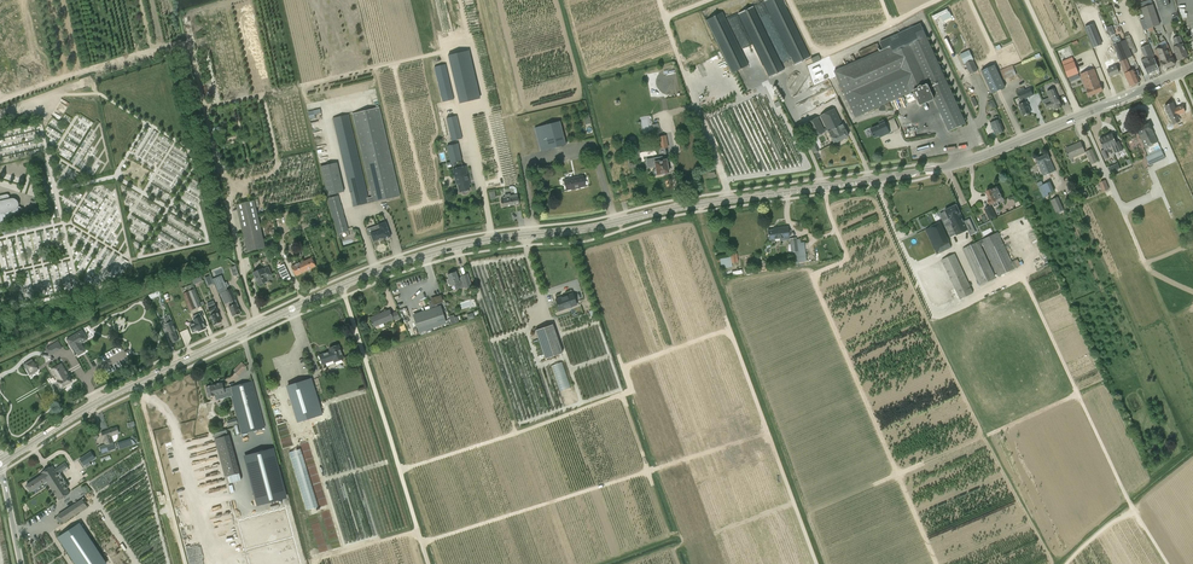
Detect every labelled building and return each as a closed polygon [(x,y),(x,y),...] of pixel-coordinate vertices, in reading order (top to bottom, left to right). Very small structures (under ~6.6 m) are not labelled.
[(764,1),(795,65),(810,57),(782,0),(766,0),(764,1)] [(1153,4),(1147,6),(1154,26),(1153,27),(1160,25),(1153,4)] [(769,77),(784,70),(753,6),(738,13),(769,77)] [(1154,26),(1147,6),(1141,8),(1148,28),(1153,27),(1154,26)] [(939,12),(945,23),(951,20),(946,9),(939,12)] [(722,12),(707,19),(731,71),(746,65),(722,12)] [(1084,27),(1093,47),(1102,43),(1093,23),(1084,27)] [(880,42),(883,49),(834,71),(855,117),(914,90),(920,104),(934,98),(949,131),(966,123),(920,24),(880,42)] [(1116,52),(1120,61),(1132,56),(1126,39),(1121,41),(1119,35),(1111,39),(1114,45),(1116,49),(1116,52)] [(1126,39),(1132,56),(1129,48),(1131,48),(1133,54),(1137,52),(1131,37),(1130,35),(1125,37),(1126,39)] [(1174,46),(1173,47),(1178,60),(1188,56),(1179,36),(1172,38),(1175,44),(1173,44),(1174,46)] [(878,43),(859,52),(861,57),(880,49),(878,43)] [(1159,69),(1153,55),(1149,44),(1140,48),(1145,58),(1141,60),(1147,74),(1159,69)] [(1166,60),(1168,67),(1176,64),(1167,44),(1162,46),(1165,56),(1163,57),(1165,61),(1166,60)] [(1163,69),(1168,67),(1166,60),(1165,61),(1163,57),(1165,56),(1162,46),(1155,49),(1163,69)] [(973,60),(974,59),(970,49),(960,53),(965,63),(973,60)] [(459,102),(467,100),(480,97),(469,50),(448,55),(459,102)] [(818,54),(810,58),(813,63),(821,59),(818,54)] [(1074,61),(1072,57),(1062,61),(1067,77),(1079,74),(1074,61)] [(1131,70),(1126,59),(1120,61),(1125,73),(1124,73),(1130,86),(1140,82),(1134,69),(1131,70)] [(978,70),(973,60),(965,63),(970,74),(978,70)] [(442,102),(454,99),(446,64),(434,66),(442,102)] [(1110,64),(1108,65),(1110,69),(1107,70),(1110,76),(1119,73),(1116,66),(1112,68),(1110,64)] [(995,65),(981,71),(991,93),(1005,87),(995,65)] [(1089,96),(1103,91),(1094,69),(1080,74),(1089,96)] [(821,75),(814,80),(816,83),(823,78),(821,75)] [(830,80),(809,90),(812,97),(809,98),(813,107),(837,95),(830,80)] [(1031,112),(1025,99),(1033,95),(1030,87),(1025,89),(1024,86),(1016,89),(1020,101),(1021,100),(1023,103),(1019,105),(1023,115),(1031,112)] [(1053,107),(1054,110),(1062,107),(1058,97),(1056,98),(1053,89),(1047,91),(1051,102),(1046,104),(1048,109),(1053,107)] [(1173,102),(1165,106),(1171,120),(1172,119),(1174,124),(1181,121),(1179,117),(1180,116),(1179,115),(1186,112),(1183,105),(1176,109),(1173,102)] [(332,118),(353,207),(400,195),(379,107),(353,113),(372,197),(368,198),(349,114),(332,118)] [(315,118),(314,115),(321,113),(320,109),(308,112),(310,119),(315,118)] [(834,143),(848,136),(834,109),(820,116),(834,143)] [(451,141),(462,139),(457,115),(446,118),(451,141)] [(994,121),(990,122),(995,134),(1004,131),(999,119),(998,119),(996,116),(993,117),(994,121)] [(803,125),(803,127),(804,129),(806,127),(811,137),(825,131),(818,117),(804,123),(805,124),(803,125)] [(893,131),(897,130),(899,129),(894,118),(892,119),(888,121),(893,131)] [(875,137),(889,131),(884,120),(879,122),(880,125),(871,129),(875,137)] [(534,128),(541,152),(566,145),(560,121),(534,128)] [(1145,148),(1149,155),(1161,149),(1158,142),(1149,123),(1136,129),(1145,148)] [(658,137),(660,149),(668,148),(666,135),(665,130),(657,132),(658,137)] [(1112,133),(1105,135),(1113,154),(1115,154),(1115,152),(1120,150),(1119,144),(1116,145),(1112,133)] [(1113,155),(1105,135),(1099,138),(1104,148),(1100,149),(1103,156),(1107,154),(1108,157),(1113,155)] [(1080,142),(1074,144),(1075,146),(1066,149),(1070,159),(1085,152),(1080,142)] [(451,163),(461,160),(457,144),(447,146),(451,163)] [(1091,164),(1098,162),(1092,149),(1085,151),(1091,164)] [(1161,149),(1149,155),(1145,157),(1149,165),(1152,164),(1165,158),(1161,149)] [(1048,154),(1036,159),(1043,176),(1055,171),(1048,154)] [(664,173),(665,175),(667,174),(668,173),(669,173),(666,160),(663,160),(662,156),(652,158),(653,162),(654,162),(656,169),(654,170),(653,171),(653,173),(655,175),(657,174),(657,175),(664,173)] [(321,166),(327,195),(344,191),(337,162),(321,166)] [(454,169),(456,177),(460,192),(461,192),(462,192),(462,193),(463,194),(464,194),(465,194),(466,194),(466,193),(467,193),(467,192),(468,192),(468,191),(468,190),(469,190),(467,181),(468,180),(465,167),(454,169)] [(583,176),(564,180),(566,190),(574,188),(574,189),(579,188),(579,187),(585,186),(583,176)] [(1109,189),(1105,180),(1099,183),(1103,192),(1109,189)] [(1055,190),(1051,181),(1038,187),(1043,198),(1049,195),(1048,193),(1055,190)] [(991,190),(991,189),(990,190),(989,189),(987,190),(987,191),(986,192),(989,199),(988,200),(990,205),(992,203),(994,207),(999,205),(997,202),(1003,199),(1000,191),(1001,190),(999,187),(998,186),(991,190)] [(488,191),(490,199),(497,197),(495,190),(488,191)] [(5,221),(6,221),(12,219),(13,219),(13,218),(14,218),(14,217),(14,216),(14,215),(15,215),(16,214),(17,214),(18,213),(19,213),(19,212),(20,212),(21,211),(21,210),(22,209),(22,208),(22,209),(21,209),(21,210),(18,208),(18,207),(19,207),(19,206),(19,205),(19,204),(19,203),(19,202),(18,202),(18,201),(17,200),(16,199),(15,199),(14,198),(13,198),(12,198),(11,198),(10,198),(9,196),(9,195),(8,195),(8,194),(7,194),(0,196),(0,222),(5,221)] [(501,200),(502,207),(514,205),(514,206),(519,205),(518,204),(519,204),(517,194),(510,196),(509,194),(505,195),(505,197),(503,197),(503,199),(501,200)] [(338,195),(328,198),(327,198),(338,235),(349,231),(338,195)] [(1064,209),(1059,198),(1058,197),(1050,200),(1056,213),(1064,209)] [(236,204),(247,252),(265,247),(254,200),(236,204)] [(943,217),(947,215),(956,235),(968,230),(956,205),(945,210),(945,211),(940,213),(943,217)] [(989,217),(990,220),(996,217),(996,216),(995,214),(991,206),(984,209),(988,218),(989,217)] [(383,238),(384,239),(391,237),(386,222),(378,224),(372,227),(374,232),(371,233),(373,241),(383,238)] [(925,229),(937,254),(952,247),(949,243),(950,242),(940,222),(930,226),(930,227),(925,229)] [(769,239),(770,240),(770,241),(771,242),(772,242),(773,242),(774,241),(775,240),(775,239),(789,237),(788,226),(775,228),(775,229),(768,230),(769,239)] [(998,276),(1003,274),(1015,268),(998,232),(962,249),(979,286),(996,278),(980,244),(982,243),(998,276)] [(793,252),(794,256),(799,255),(798,251),(796,238),(789,238),(791,252),(793,252)] [(720,258),(721,268),(731,267),(731,264),(739,262),(737,253),(729,254),(729,256),(720,258)] [(960,299),(973,293),(955,253),(942,260),(942,261),(940,262),(941,265),(944,264),(960,299)] [(311,258),(304,261),(303,261),(291,267),(296,276),(308,270),(315,266),(311,258)] [(280,274),(287,271),(284,264),(277,267),(280,274)] [(265,277),(270,275),(267,268),(262,270),(261,269),(253,273),(258,285),(259,284),(260,286),(264,284),(264,282),(267,281),(265,277)] [(456,272),(447,275),(449,279),(447,280),(449,285),(450,285),(454,284),(456,290),(464,287),(465,288),(472,286),(468,273),(461,276),(461,277),(458,278),(456,272)] [(232,288),(227,290),(226,287),(229,286),(227,282),(224,283),(221,275),(213,279),(219,294),(220,293),(224,304),(230,302),(231,305),(228,306),(233,317),(241,313),(235,300),(236,300),(232,288)] [(213,284),(210,276),(204,278),(208,287),(213,284)] [(192,284),(181,288),(183,293),(183,294),(189,311),(201,306),(192,284)] [(573,293),(555,299),(559,311),(576,305),(573,293)] [(428,301),(431,308),(413,314),(418,332),(447,323),(441,305),(437,306),(437,304),(443,302),(441,295),(430,298),(431,300),(428,301)] [(214,304),(212,301),(207,303),(208,307),(207,307),(211,315),(210,315),(214,325),(221,322),(219,317),(220,317),(214,304)] [(374,327),(393,319),(393,322),(400,319),(397,311),(391,314),(389,310),(370,317),(374,327)] [(198,331),(206,328),(198,311),(192,313),(196,322),(195,323),(198,331)] [(176,331),(172,322),(169,314),(166,316),(167,316),(164,317),(167,324),(166,324),(170,333),(168,334),(171,343),(178,340),(175,331),(176,331)] [(454,315),(449,316),(450,319),(447,320),(449,325),(459,322),(457,317),(454,317),(454,315)] [(562,353),(552,325),(535,330),(545,359),(562,353)] [(91,342),(85,332),(69,342),(75,352),(77,351),(81,358),(89,354),(84,346),(91,342)] [(53,344),(57,351),(62,348),(58,341),(53,344)] [(331,351),(319,355),(322,364),(333,360),(334,361),(343,359),(339,346),(336,347),(336,345),(335,345),(332,346),(332,347),(332,348),(330,349),(331,351)] [(41,366),(36,358),(31,361),(35,369),(41,366)] [(238,365),(243,369),(246,366),(241,361),(238,365)] [(559,390),(570,387),(563,361),(552,364),(559,390)] [(59,388),(71,381),(60,364),(49,371),(59,388)] [(265,427),(253,381),(224,389),(222,382),(211,385),(205,386),(208,397),(225,393),(225,394),(230,392),(241,433),(265,427)] [(305,381),(287,386),(295,409),(312,404),(305,381)] [(104,438),(104,440),(103,441),(104,443),(105,444),(99,446),(101,452),(115,447),(113,441),(114,441),(115,440),(116,440),(117,439),(117,438),(117,437),(118,436),(118,435),(117,434),(119,433),(116,427),(101,432),(104,438)] [(229,475),(239,472),(229,435),(215,439),(225,476),(229,475)] [(302,447),(289,451),(306,510),(318,507),(302,447)] [(260,504),(284,498),(271,449),(247,455),(260,504)] [(91,452),(80,459),(84,465),(95,458),(91,452)] [(54,469),(52,466),(41,473),(42,475),(26,485),(30,492),(47,481),(59,500),(69,493),(57,474),(68,467),(65,463),(54,469)] [(239,472),(229,475),(231,483),(241,480),(239,472)] [(86,485),(81,488),(85,494),(90,491),(86,485)] [(63,523),(79,513),(88,507),(82,499),(58,515),(63,523)] [(59,537),(77,563),(106,563),(80,524),(59,537)]
